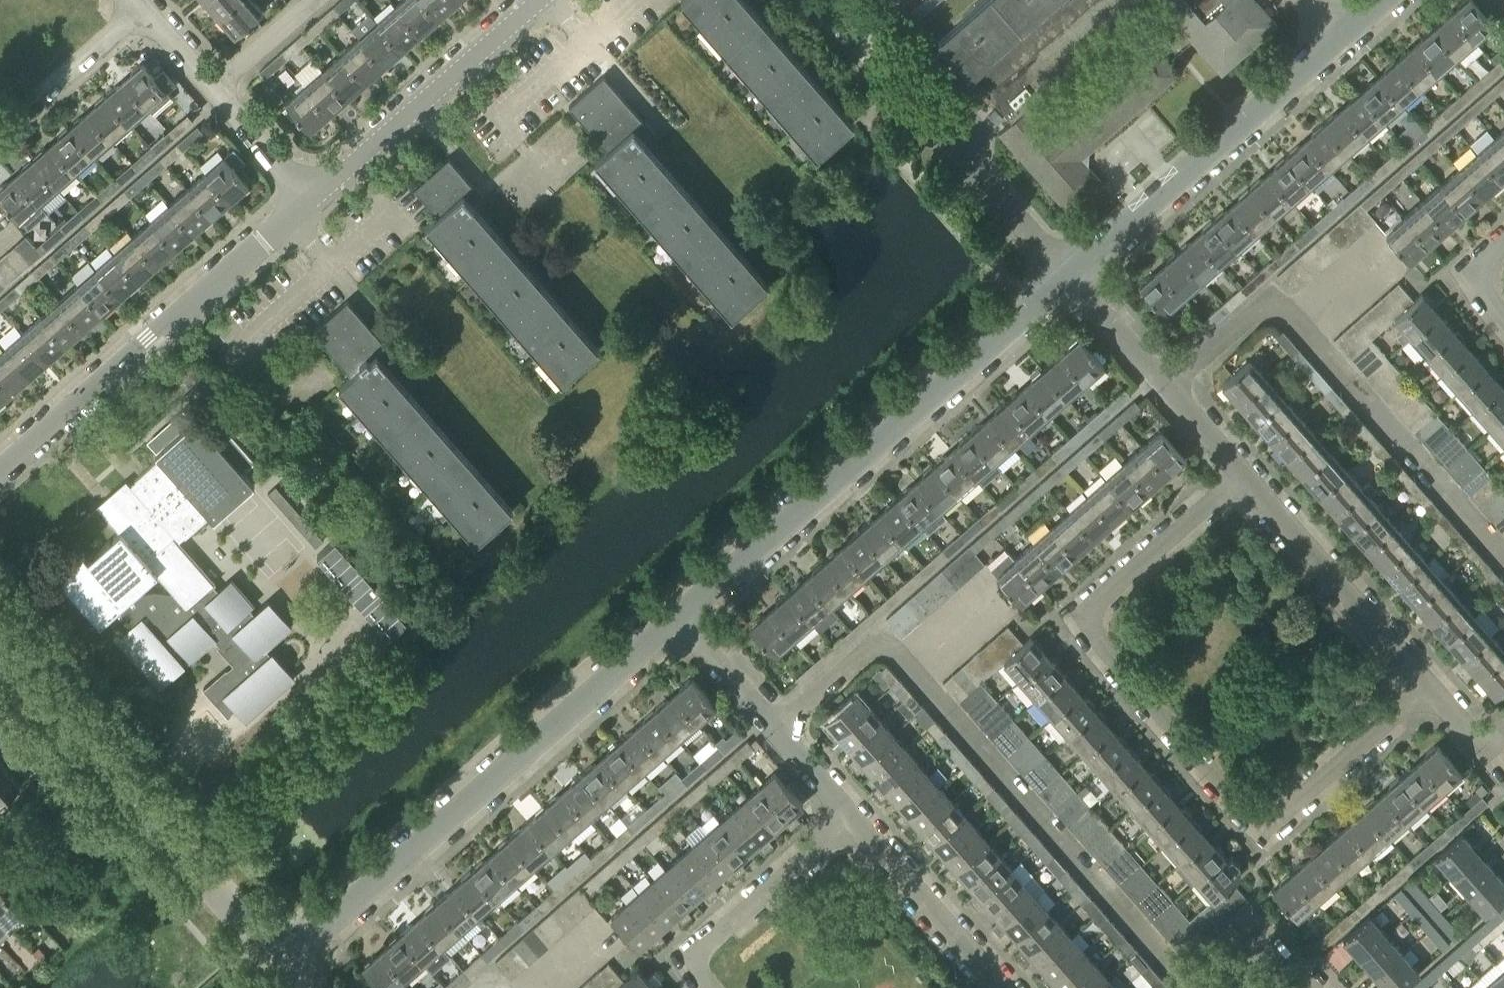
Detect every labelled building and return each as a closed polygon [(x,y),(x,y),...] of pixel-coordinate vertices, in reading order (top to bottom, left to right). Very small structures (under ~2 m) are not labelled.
[(240,0),(205,0),(220,18),(240,0)] [(264,12),(254,0),(240,0),(220,18),(236,36),(264,12)] [(356,0),(343,0),(333,8),(339,15),(356,0)] [(439,19),(422,0),(405,0),(397,7),(421,35),(439,19)] [(457,3),(454,0),(422,0),(439,19),(457,3)] [(739,0),(683,0),(681,1),(683,3),(685,1),(695,14),(698,11),(720,37),(717,39),(740,65),(742,62),(765,88),(762,90),(785,116),(787,114),(809,139),(807,141),(818,153),(816,155),(817,156),(855,123),(853,122),(849,125),(739,0)] [(918,11),(1012,121),(1149,0),(1147,0),(1140,6),(1135,0),(930,0),(918,11)] [(1255,0),(1160,0),(1185,28),(1183,30),(1222,75),(1278,26),(1255,0)] [(1494,24),(1473,0),(1467,0),(1452,13),(1476,41),(1494,24)] [(403,51),(421,35),(397,7),(379,23),(403,51)] [(321,31),(339,15),(333,8),(315,24),(321,31)] [(1458,57),(1476,41),(1452,13),(1434,29),(1458,57)] [(384,67),(403,51),(379,23),(360,39),(384,67)] [(303,47),(321,31),(315,24),(297,40),(303,47)] [(1440,72),(1458,57),(1434,29),(1416,45),(1440,72)] [(366,83),(384,67),(360,39),(342,55),(366,83)] [(284,63),(303,47),(297,40),(278,56),(284,63)] [(1082,159),(1179,74),(1150,40),(1052,125),(1033,104),(999,134),(1067,211),(1101,181),(1082,159)] [(1421,88),(1440,72),(1416,45),(1397,61),(1421,88)] [(348,99),(366,83),(342,55),(324,71),(348,99)] [(266,79),(284,63),(278,56),(260,72),(266,79)] [(1403,105),(1421,88),(1397,61),(1379,77),(1403,105)] [(167,92),(156,78),(143,64),(126,80),(149,108),(155,115),(174,99),(167,92)] [(1484,87),(1502,71),(1503,71),(1497,65),(1479,80),(1484,87)] [(167,92),(176,84),(165,70),(156,78),(167,92)] [(330,115),(348,99),(324,71),(306,87),(330,115)] [(765,285),(642,146),(646,142),(641,136),(635,129),(644,121),(604,76),(570,107),(609,151),(597,161),(598,163),(600,161),(611,174),(613,172),(635,197),(633,199),(655,225),(658,222),(680,248),(678,250),(700,276),(703,273),(725,299),(722,301),(733,313),(731,315),(733,316),(771,283),(769,281),(765,285)] [(1385,121),(1403,105),(1379,77),(1361,93),(1385,121)] [(1503,89),(1503,78),(1488,91),(1494,98),(1503,89)] [(131,124),(149,108),(126,80),(108,96),(131,124)] [(1467,103),(1484,87),(1479,80),(1461,96),(1467,103)] [(311,131),(330,115),(306,87),(287,104),(311,131)] [(1476,113),(1494,98),(1488,91),(1471,107),(1476,113)] [(1367,136),(1385,121),(1361,93),(1343,109),(1367,136)] [(113,140),(131,124),(108,96),(89,112),(113,140)] [(1448,119),(1467,103),(1461,96),(1442,112),(1448,119)] [(1458,130),(1476,113),(1471,107),(1452,123),(1458,130)] [(1349,152),(1367,136),(1343,109),(1324,125),(1349,152)] [(95,155),(113,140),(89,112),(71,128),(95,155)] [(1430,135),(1448,119),(1442,112),(1424,128),(1430,135)] [(175,138),(194,122),(188,115),(170,131),(175,138)] [(1439,146),(1458,130),(1452,123),(1434,139),(1439,146)] [(1331,168),(1349,152),(1324,125),(1306,140),(1331,168)] [(185,150),(204,133),(198,127),(180,143),(185,150)] [(77,171),(95,155),(71,128),(53,144),(77,171)] [(1411,151),(1430,135),(1424,128),(1406,144),(1411,151)] [(157,154),(175,138),(170,131),(152,147),(157,154)] [(1503,180),(1503,145),(1497,137),(1478,153),(1503,181),(1503,180)] [(1421,162),(1439,146),(1434,139),(1415,155),(1421,162)] [(1312,184),(1331,168),(1306,140),(1288,156),(1312,184)] [(167,165),(185,150),(180,143),(161,159),(167,165)] [(59,187),(77,171),(53,144),(35,159),(59,187)] [(1393,167),(1411,151),(1406,144),(1387,161),(1393,167)] [(139,170),(157,154),(152,147),(133,163),(139,170)] [(237,171),(246,163),(234,149),(225,157),(237,171)] [(1484,197),(1503,181),(1478,153),(1460,169),(1484,197)] [(1402,178),(1421,162),(1415,155),(1397,171),(1402,178)] [(1293,201),(1312,184),(1288,156),(1269,173),(1293,201)] [(249,185),(237,171),(225,157),(206,174),(230,202),(249,185)] [(595,350),(472,210),(476,207),(471,201),(465,194),(474,186),(450,158),(415,188),(439,215),(427,226),(428,228),(430,226),(441,238),(443,236),(465,261),(463,264),(485,289),(488,287),(510,312),(508,315),(530,340),(533,338),(555,363),(553,366),(563,378),(561,379),(563,381),(577,369),(601,348),(599,346),(595,350)] [(40,203),(59,187),(35,159),(17,175),(40,203)] [(149,182),(167,165),(161,159),(143,175),(149,182)] [(1375,183),(1393,167),(1387,161),(1369,176),(1375,183)] [(121,186),(139,170),(133,163),(115,179),(121,186)] [(1466,213),(1484,197),(1460,169),(1442,185),(1466,213)] [(1385,194),(1402,178),(1397,171),(1379,187),(1385,194)] [(1275,217),(1293,201),(1269,173),(1251,189),(1275,217)] [(212,217),(221,210),(230,202),(206,174),(188,190),(212,217)] [(40,203),(17,175),(0,190),(0,197),(21,220),(40,203)] [(131,197),(149,182),(143,175),(125,191),(131,197)] [(1357,199),(1375,183),(1369,176),(1351,192),(1357,199)] [(103,202),(121,186),(115,179),(97,195),(103,202)] [(1448,229),(1466,213),(1442,185),(1423,202),(1448,229)] [(1367,210),(1384,194),(1385,194),(1379,187),(1361,203),(1367,210)] [(1257,233),(1275,217),(1251,189),(1233,205),(1257,233)] [(194,233),(212,217),(188,190),(170,206),(194,233)] [(113,213),(131,197),(125,191),(107,207),(113,213)] [(1338,215),(1357,199),(1351,192),(1333,208),(1338,215)] [(85,218),(103,202),(97,195),(78,210),(85,218)] [(1430,245),(1448,229),(1423,202),(1405,217),(1430,245)] [(1367,229),(1377,221),(1367,210),(1361,203),(1351,211),(1367,229)] [(1239,248),(1257,233),(1233,205),(1215,221),(1239,248)] [(176,249),(194,233),(170,206),(152,222),(176,249)] [(94,229),(113,213),(107,207),(89,222),(94,229)] [(1320,231),(1338,215),(1333,208),(1314,225),(1320,231)] [(67,233),(85,218),(78,210),(60,226),(67,233)] [(1358,237),(1367,229),(1351,211),(1342,219),(1358,237)] [(1411,261),(1430,245),(1405,217),(1386,234),(1411,261)] [(1349,245),(1358,237),(1342,219),(1333,227),(1349,245)] [(1221,264),(1239,248),(1215,221),(1197,237),(1221,264)] [(76,245),(94,229),(89,222),(71,238),(76,245)] [(158,265),(176,249),(152,222),(134,237),(158,265)] [(1302,247),(1320,231),(1314,225),(1296,241),(1302,247)] [(47,251),(67,233),(60,226),(41,243),(47,251)] [(1340,253),(1349,245),(1333,227),(1324,235),(1340,253)] [(1330,261),(1340,253),(1324,235),(1315,243),(1330,261)] [(33,263),(42,255),(26,237),(18,244),(33,263)] [(139,281),(158,265),(134,237),(115,253),(139,281)] [(1202,281),(1221,264),(1197,237),(1178,253),(1202,281)] [(58,261),(76,245),(71,238),(52,254),(58,261)] [(1283,263),(1293,255),(1302,247),(1296,241),(1278,257),(1283,263)] [(1322,269),(1330,261),(1315,243),(1306,251),(1322,269)] [(24,270),(33,263),(18,244),(9,252),(24,270)] [(1312,277),(1322,269),(1306,251),(1296,259),(1312,277)] [(24,270),(9,252),(0,260),(0,261),(15,279),(24,270)] [(121,297),(139,281),(115,253),(97,269),(121,297)] [(1184,297),(1202,281),(1178,253),(1160,269),(1184,297)] [(39,277),(58,261),(52,254),(34,271),(39,277)] [(1266,279),(1283,263),(1278,257),(1260,272),(1266,279)] [(1303,285),(1312,277),(1296,259),(1287,267),(1303,285)] [(15,279),(0,261),(0,281),(5,287),(15,279)] [(1293,294),(1303,285),(1287,267),(1278,276),(1293,294)] [(103,313),(121,297),(97,269),(79,286),(103,313)] [(1165,313),(1184,297),(1160,269),(1141,286),(1165,313)] [(21,294),(39,277),(34,271),(15,287),(21,294)] [(1247,295),(1266,279),(1260,272),(1242,288),(1247,295)] [(1406,309),(1415,301),(1399,283),(1390,291),(1406,309)] [(84,329),(103,313),(79,286),(60,302),(84,329)] [(21,294),(15,287),(0,300),(0,306),(3,309),(21,294)] [(1229,311),(1247,295),(1242,288),(1223,305),(1229,311)] [(1397,317),(1406,309),(1390,291),(1381,299),(1397,317)] [(1397,317),(1395,319),(1404,329),(1397,336),(1403,344),(1411,337),(1439,313),(1423,294),(1415,301),(1406,309),(1397,317)] [(1388,325),(1395,319),(1397,317),(1381,299),(1372,307),(1388,325)] [(508,510),(385,370),(390,367),(384,361),(379,354),(388,346),(348,301),(314,331),(353,375),(340,386),(342,388),(344,386),(354,398),(357,396),(379,421),(376,424),(399,449),(401,447),(424,473),(421,475),(444,501),(446,498),(468,524),(466,526),(477,538),(475,540),(476,541),(514,508),(513,506),(508,510)] [(66,346),(84,329),(60,302),(42,318),(66,346)] [(1210,327),(1229,311),(1223,305),(1204,321),(1210,327)] [(1379,333),(1388,325),(1372,307),(1363,315),(1379,333)] [(1427,355),(1455,331),(1439,313),(1411,337),(1427,355)] [(1363,315),(1353,324),(1369,341),(1372,339),(1379,333),(1363,315)] [(48,361),(66,346),(42,318),(24,333),(48,361)] [(1353,324),(1344,331),(1360,349),(1369,341),(1353,324)] [(1293,356),(1300,350),(1283,331),(1276,337),(1293,356)] [(1350,358),(1360,349),(1344,331),(1334,340),(1350,358)] [(1443,373),(1471,349),(1455,331),(1427,355),(1443,373)] [(29,378),(48,361),(24,333),(5,350),(29,378)] [(1086,382),(1105,366),(1103,364),(1092,352),(1081,339),(1062,355),(1086,382)] [(1359,368),(1380,348),(1372,339),(1369,341),(1360,349),(1350,358),(1359,368)] [(1092,352),(1103,364),(1110,357),(1100,345),(1092,352)] [(1366,376),(1388,357),(1380,348),(1359,368),(1366,376)] [(1459,391),(1487,367),(1471,349),(1443,373),(1459,391)] [(29,378),(5,350),(0,354),(0,380),(11,393),(29,378)] [(1310,375),(1316,369),(1300,350),(1293,356),(1310,375)] [(1068,398),(1086,382),(1062,355),(1044,370),(1068,398)] [(1375,386),(1396,366),(1388,357),(1366,376),(1375,386)] [(1239,404),(1267,379),(1250,361),(1222,385),(1239,404)] [(1383,395),(1404,376),(1396,366),(1375,386),(1383,395)] [(1475,410),(1503,385),(1487,367),(1459,391),(1475,410)] [(1326,393),(1332,387),(1316,369),(1310,375),(1326,393)] [(1050,414),(1068,398),(1044,370),(1026,386),(1050,414)] [(1398,413),(1420,393),(1404,376),(1383,395),(1398,413)] [(1255,422),(1283,398),(1267,379),(1239,404),(1255,422)] [(11,393),(0,380),(0,403),(11,393)] [(1503,417),(1503,387),(1503,385),(1475,410),(1492,428),(1503,417)] [(1032,430),(1050,414),(1026,386),(1007,403),(1032,430)] [(1341,411),(1348,405),(1332,387),(1326,393),(1341,411)] [(1113,413),(1131,396),(1126,390),(1107,406),(1113,413)] [(1406,422),(1428,403),(1420,393),(1398,413),(1406,422)] [(1271,440),(1299,416),(1283,398),(1255,422),(1271,440)] [(1136,401),(1124,411),(1130,418),(1142,407),(1136,401)] [(1014,446),(1032,430),(1007,403),(990,418),(1014,446)] [(1414,431),(1436,412),(1428,403),(1406,422),(1414,431)] [(1357,429),(1364,423),(1348,405),(1341,411),(1357,429)] [(1095,429),(1113,413),(1107,406),(1089,422),(1095,429)] [(184,409),(172,420),(183,432),(195,422),(184,409)] [(1423,440),(1444,421),(1436,412),(1414,431),(1423,440)] [(1287,458),(1315,434),(1299,416),(1271,440),(1287,458)] [(1492,428),(1503,442),(1503,417),(1492,428)] [(995,462),(1014,446),(990,418),(971,434),(995,462)] [(215,441),(198,421),(199,421),(198,419),(195,422),(183,432),(158,454),(159,455),(160,455),(163,459),(159,463),(158,462),(137,480),(141,485),(135,490),(127,480),(126,481),(127,483),(100,506),(99,505),(98,506),(113,522),(57,571),(102,621),(106,617),(123,636),(120,638),(162,686),(185,665),(179,658),(185,652),(191,660),(215,639),(220,645),(218,647),(234,665),(228,671),(227,670),(205,689),(229,717),(232,714),(232,713),(237,708),(247,719),(294,678),(273,654),(272,655),(266,649),(291,626),(270,602),(256,615),(250,608),(253,605),(232,581),(216,596),(210,589),(216,583),(176,538),(183,532),(187,536),(208,519),(207,518),(212,513),(216,518),(215,519),(216,520),(255,485),(254,484),(254,485),(242,472),(247,468),(248,469),(256,462),(227,429),(219,436),(220,437),(215,441)] [(1431,449),(1452,430),(1444,421),(1423,440),(1431,449)] [(1077,444),(1095,429),(1089,422),(1071,438),(1077,444)] [(1105,440),(1117,429),(1111,423),(1099,433),(1105,440)] [(1374,447),(1380,442),(1364,423),(1357,429),(1374,447)] [(1447,468),(1468,449),(1452,430),(1431,449),(1447,468)] [(1168,474),(1186,459),(1162,431),(1144,447),(1168,474)] [(1087,456),(1105,440),(1099,433),(1081,449),(1087,456)] [(982,485),(1001,469),(995,462),(971,434),(953,450),(977,478),(982,485)] [(1303,476),(1330,452),(1315,434),(1287,458),(1303,476)] [(1058,460),(1077,444),(1071,438),(1053,454),(1058,460)] [(1389,465),(1396,459),(1380,442),(1374,447),(1389,465)] [(1150,490),(1168,474),(1144,447),(1125,463),(1150,490)] [(1068,472),(1087,456),(1081,449),(1063,465),(1068,472)] [(1463,486),(1485,467),(1468,449),(1447,468),(1463,486)] [(959,494),(977,478),(953,450),(935,466),(959,494)] [(1319,495),(1347,471),(1330,452),(1303,476),(1319,495)] [(1040,476),(1058,460),(1053,454),(1034,470),(1040,476)] [(1405,483),(1412,478),(1396,459),(1389,465),(1405,483)] [(1132,506),(1150,490),(1125,463),(1107,479),(1132,506)] [(1050,487),(1068,472),(1063,465),(1044,481),(1050,487)] [(941,510),(959,494),(935,466),(917,482),(941,510)] [(1471,495),(1493,476),(1485,467),(1463,486),(1471,495)] [(1022,493),(1040,476),(1034,470),(1016,486),(1022,493)] [(1335,513),(1363,489),(1347,471),(1319,495),(1335,513)] [(1479,504),(1501,485),(1493,476),(1471,495),(1479,504)] [(1422,502),(1428,496),(1412,478),(1405,483),(1422,502)] [(1114,522),(1132,506),(1107,479),(1089,495),(1114,522)] [(1032,504),(1050,487),(1044,481),(1026,497),(1032,504)] [(928,533),(946,517),(940,510),(941,510),(917,482),(898,499),(922,526),(928,533)] [(1370,483),(1363,489),(1335,513),(1351,531),(1379,507),(1369,496),(1376,490),(1370,483)] [(1503,499),(1503,489),(1501,485),(1479,504),(1487,514),(1503,499)] [(1004,509),(1022,493),(1016,486),(998,502),(1004,509)] [(317,548),(325,541),(277,487),(269,494),(317,548)] [(1096,538),(1114,522),(1089,495),(1071,511),(1096,538)] [(1437,520),(1444,514),(1428,496),(1422,502),(1437,520)] [(1013,520),(1032,504),(1026,497),(1007,513),(1013,520)] [(904,542),(922,526),(898,499),(879,515),(904,542)] [(1503,514),(1503,499),(1487,514),(1495,522),(1503,514)] [(986,524),(1004,509),(998,502),(980,518),(986,524)] [(1368,550),(1395,525),(1379,507),(1351,531),(1368,550)] [(1077,555),(1096,538),(1071,511),(1052,527),(1077,555)] [(996,535),(1013,520),(1007,513),(990,529),(996,535)] [(1454,538),(1460,532),(1444,514),(1437,520),(1454,538)] [(1503,531),(1503,514),(1495,522),(1503,532),(1503,531)] [(885,559),(904,542),(879,515),(861,531),(885,559)] [(968,540),(986,524),(980,518),(962,533),(968,540)] [(1383,568),(1411,543),(1395,525),(1368,550),(1383,568)] [(1059,571),(1077,555),(1052,527),(1034,543),(1059,571)] [(976,552),(994,537),(996,535),(990,529),(970,546),(976,552)] [(867,574),(885,559),(861,531),(843,547),(867,574)] [(1469,556),(1476,550),(1460,532),(1454,538),(1469,556)] [(949,556),(968,540),(962,533),(943,550),(949,556)] [(1041,586),(1059,571),(1034,543),(1017,559),(1041,586)] [(1399,586),(1427,562),(1411,543),(1383,568),(1399,586)] [(386,631),(404,616),(341,545),(323,560),(386,631)] [(977,572),(986,564),(976,552),(970,546),(961,554),(977,572)] [(849,590),(867,574),(843,547),(825,563),(849,590)] [(930,573),(949,556),(943,550),(924,566),(930,573)] [(1486,574),(1492,569),(1476,550),(1469,556),(1486,574)] [(1015,560),(1008,552),(990,567),(997,576),(1021,603),(1041,586),(1017,559),(1015,560)] [(968,580),(977,572),(961,554),(952,562),(968,580)] [(1427,562),(1399,586),(1415,604),(1443,580),(1450,573),(1434,555),(1427,562)] [(958,588),(968,580),(952,562),(942,570),(958,588)] [(831,606),(849,590),(825,563),(806,579),(831,606)] [(912,589),(930,573),(924,566),(906,582),(912,589)] [(1503,590),(1503,582),(1492,569),(1486,574),(1502,593),(1503,590)] [(950,596),(958,588),(942,570),(933,578),(950,596)] [(940,604),(950,596),(933,578),(924,586),(940,604)] [(831,606),(806,579),(788,595),(812,622),(820,631),(838,615),(831,606)] [(1431,622),(1459,598),(1443,580),(1415,604),(1431,622)] [(894,605),(903,596),(912,589),(906,582),(888,598),(894,605)] [(931,612),(940,604),(924,586),(915,594),(931,612)] [(921,620),(931,612),(915,594),(905,602),(921,620)] [(794,638),(812,622),(788,595),(770,611),(794,638)] [(876,621),(894,605),(888,598),(870,614),(876,621)] [(1448,640),(1475,616),(1459,598),(1431,622),(1448,640)] [(912,628),(921,620),(905,602),(896,611),(912,628)] [(775,655),(794,638),(770,611),(751,627),(775,655)] [(903,637),(912,628),(896,611),(887,619),(903,637)] [(857,637),(876,621),(870,614),(851,630),(857,637)] [(1464,659),(1491,635),(1475,616),(1448,640),(1464,659)] [(1015,653),(1024,644),(1008,626),(999,634),(1015,653)] [(839,652),(857,637),(851,630),(833,646),(839,652)] [(1006,660),(1015,653),(999,634),(990,643),(1006,660)] [(1503,656),(1503,649),(1491,635),(1464,659),(1480,677),(1503,656)] [(1021,680),(1048,656),(1032,637),(1024,644),(1015,653),(1006,660),(1004,662),(1021,680)] [(996,669),(1004,662),(1006,660),(990,643),(980,651),(996,669)] [(821,669),(839,652),(833,646),(815,662),(821,669)] [(987,677),(996,669),(980,651),(971,659),(987,677)] [(1036,698),(1064,673),(1048,656),(1021,680),(1036,698)] [(1496,695),(1499,692),(1503,688),(1503,656),(1480,677),(1496,695)] [(978,685),(981,682),(987,677),(971,659),(962,667),(978,685)] [(802,685),(821,669),(815,662),(796,678),(802,685)] [(892,687),(900,680),(887,666),(879,673),(892,687)] [(969,693),(978,685),(962,667),(953,675),(969,693)] [(1052,716),(1080,692),(1064,673),(1036,698),(1052,716)] [(959,701),(969,693),(953,675),(944,683),(959,701)] [(699,722),(717,706),(693,679),(675,694),(699,722)] [(904,701),(912,693),(900,680),(892,687),(904,701)] [(967,710),(989,691),(981,682),(978,685),(969,693),(959,701),(967,710)] [(976,720),(997,700),(989,691),(967,710),(976,720)] [(830,741),(869,707),(857,692),(825,720),(834,729),(826,736),(830,741)] [(1068,734),(1096,710),(1080,692),(1052,716),(1068,734)] [(915,714),(924,707),(912,693),(904,701),(915,714)] [(681,738),(699,722),(675,694),(657,710),(681,738)] [(991,737),(1013,718),(997,700),(976,720),(991,737)] [(850,748),(881,720),(869,707),(830,741),(834,746),(842,739),(850,748)] [(927,728),(936,721),(924,707),(915,714),(927,728)] [(663,754),(681,738),(657,710),(639,726),(663,754)] [(1084,752),(1112,728),(1096,710),(1068,734),(1084,752)] [(1007,756),(1029,737),(1013,718),(991,737),(1007,756)] [(854,768),(893,734),(881,720),(850,748),(858,757),(850,763),(854,768)] [(939,741),(947,734),(936,721),(927,728),(939,741)] [(645,770),(663,754),(639,726),(620,742),(645,770)] [(1101,771),(1128,747),(1112,728),(1084,752),(1101,771)] [(506,945),(744,737),(738,730),(726,740),(723,736),(715,743),(719,747),(501,938),(506,945)] [(874,775),(905,747),(893,734),(854,768),(858,773),(866,766),(874,775)] [(951,754),(959,747),(947,734),(939,741),(951,754)] [(1024,774),(1045,755),(1029,737),(1007,756),(1024,774)] [(744,758),(755,749),(751,744),(748,741),(737,750),(744,758)] [(626,786),(645,770),(620,742),(602,758),(626,786)] [(1444,790),(1463,773),(1439,746),(1420,762),(1444,790)] [(878,795),(917,761),(905,747),(874,775),(881,784),(873,791),(878,795)] [(963,768),(971,761),(959,747),(951,754),(963,768)] [(1117,790),(1144,765),(1128,747),(1101,771),(1117,790)] [(1040,792),(1061,773),(1045,755),(1024,774),(1040,792)] [(737,765),(729,757),(720,765),(727,774),(737,765)] [(608,802),(626,786),(602,758),(584,774),(608,802)] [(897,802),(929,774),(917,761),(878,795),(882,800),(890,793),(897,802)] [(975,782),(983,775),(971,761),(963,768),(975,782)] [(1426,806),(1444,790),(1420,762),(1401,778),(1426,806)] [(720,765),(710,774),(717,782),(727,774),(720,765)] [(1133,808),(1161,784),(1144,765),(1117,790),(1133,808)] [(21,785),(8,770),(0,777),(0,803),(21,785)] [(796,825),(801,821),(794,813),(804,805),(776,773),(762,786),(796,825)] [(1056,811),(1078,792),(1061,773),(1040,792),(1056,811)] [(590,818),(608,802),(584,774),(566,790),(590,818)] [(901,822),(941,788),(929,774),(897,802),(905,811),(897,818),(901,822)] [(987,795),(995,788),(983,775),(975,782),(987,795)] [(1408,822),(1426,806),(1401,778),(1383,794),(1408,822)] [(702,781),(693,789),(700,797),(709,789),(702,781)] [(1149,826),(1177,802),(1161,784),(1133,808),(1149,826)] [(1482,796),(1488,790),(1482,784),(1476,789),(1478,791),(1467,801),(1472,806),(1471,808),(1476,814),(1480,811),(1489,803),(1485,799),(1482,796)] [(796,825),(762,786),(748,798),(776,829),(785,821),(792,829),(796,825)] [(921,829),(952,801),(941,788),(901,822),(906,827),(913,820),(921,829)] [(999,809),(1007,802),(995,788),(987,795),(999,809)] [(700,797),(693,789),(683,798),(690,806),(700,797)] [(572,833),(590,818),(566,790),(548,806),(572,833)] [(1072,829),(1094,810),(1078,792),(1056,811),(1072,829)] [(1390,837),(1408,822),(1383,794),(1365,810),(1390,837)] [(769,849),(774,845),(767,837),(776,829),(748,798),(735,810),(769,849)] [(925,849),(964,815),(952,801),(921,829),(929,838),(921,845),(925,849)] [(1011,822),(1019,815),(1007,802),(999,809),(1011,822)] [(1165,844),(1192,820),(1177,802),(1149,826),(1165,844)] [(675,804),(666,813),(673,821),(682,812),(675,804)] [(553,850),(572,833),(548,806),(529,822),(553,850)] [(769,849),(735,810),(721,821),(749,853),(758,845),(764,853),(769,849)] [(1088,847),(1110,828),(1094,810),(1072,829),(1088,847)] [(1371,853),(1390,837),(1365,810),(1347,826),(1371,853)] [(673,821),(666,813),(656,821),(663,830),(673,821)] [(945,856),(976,828),(964,815),(925,849),(929,854),(937,847),(945,856)] [(1023,836),(1031,829),(1019,815),(1011,822),(1023,836)] [(1181,862),(1208,838),(1192,820),(1165,844),(1181,862)] [(1446,829),(1452,836),(1463,826),(1457,820),(1446,829)] [(742,873),(747,868),(740,861),(749,853),(721,821),(708,833),(742,873)] [(535,866),(553,850),(529,822),(511,838),(535,866)] [(1353,869),(1371,853),(1347,826),(1329,842),(1353,869)] [(949,876),(988,842),(976,828),(945,856),(953,865),(945,872),(949,876)] [(1104,865),(1126,846),(1110,828),(1088,847),(1104,865)] [(655,837),(648,829),(639,837),(646,845),(655,837)] [(1035,850),(1043,843),(1031,829),(1023,836),(1035,850)] [(1452,836),(1446,829),(1435,839),(1440,846),(1452,836)] [(742,873),(708,833),(694,845),(722,877),(730,869),(737,877),(742,873)] [(1453,876),(1480,853),(1463,834),(1437,857),(1453,876)] [(639,837),(625,848),(632,856),(646,845),(639,837)] [(516,882),(535,866),(511,838),(492,855),(516,882)] [(1197,881),(1224,856),(1208,838),(1181,862),(1197,881)] [(969,883),(1000,856),(988,842),(949,876),(953,881),(961,874),(969,883)] [(1335,885),(1353,869),(1329,842),(1311,858),(1335,885)] [(1047,863),(1055,856),(1043,843),(1035,850),(1047,863)] [(715,896),(720,892),(713,884),(722,877),(694,845),(681,857),(715,896)] [(1120,884),(1142,865),(1126,846),(1104,865),(1120,884)] [(632,856),(625,848),(612,860),(619,868),(632,856)] [(1416,867),(1427,858),(1421,851),(1410,861),(1416,867)] [(1469,894),(1496,871),(1480,853),(1453,876),(1469,894)] [(498,899),(516,882),(492,855),(474,871),(498,899)] [(973,904),(1012,870),(1000,856),(969,883),(977,892),(969,899),(973,904)] [(1059,877),(1067,870),(1055,856),(1047,863),(1059,877)] [(1226,889),(1233,882),(1241,875),(1224,856),(1197,881),(1214,900),(1217,897),(1226,889)] [(715,896),(681,857),(667,869),(695,900),(703,893),(710,900),(715,896)] [(1316,901),(1335,885),(1311,858),(1292,874),(1316,901)] [(603,868),(601,869),(609,877),(619,868),(612,860),(603,868)] [(1416,867),(1410,861),(1398,871),(1404,878),(1416,867)] [(1136,902),(1158,882),(1142,865),(1120,884),(1136,902)] [(688,920),(693,916),(686,908),(695,900),(667,869),(654,881),(688,920)] [(993,911),(1024,883),(1012,870),(973,904),(977,909),(985,902),(993,911)] [(1071,891),(1079,884),(1067,870),(1059,877),(1071,891)] [(480,914),(498,899),(474,871),(456,887),(480,914)] [(1503,898),(1503,880),(1496,871),(1469,894),(1486,913),(1503,898)] [(1298,918),(1316,901),(1292,874),(1273,890),(1298,918)] [(594,876),(584,885),(591,893),(601,884),(594,876)] [(688,920),(654,881),(640,893),(667,924),(676,916),(683,924),(688,920)] [(1152,920),(1174,901),(1158,882),(1136,902),(1152,920)] [(1242,907),(1249,900),(1233,882),(1226,889),(1242,907)] [(997,931),(1036,897),(1024,883),(993,911),(1001,919),(993,926),(997,931)] [(1082,904),(1090,897),(1079,884),(1071,891),(1082,904)] [(1379,900),(1390,890),(1384,884),(1373,893),(1379,900)] [(11,927),(25,914),(0,886),(0,915),(11,927)] [(1422,904),(1429,897),(1419,886),(1412,893),(1422,904)] [(461,931),(480,914),(456,887),(437,903),(461,931)] [(1400,888),(1393,894),(1405,908),(1413,902),(1400,888)] [(595,907),(579,889),(571,897),(586,915),(595,907)] [(1233,915),(1242,907),(1226,889),(1217,897),(1233,915)] [(661,944),(666,940),(659,932),(667,924),(640,893),(626,904),(661,944)] [(1379,900),(1373,893),(1362,903),(1367,909),(1379,900)] [(577,923),(586,915),(571,897),(561,905),(577,923)] [(1017,938),(1048,910),(1036,897),(997,931),(1001,936),(1009,929),(1017,938)] [(1094,918),(1102,911),(1090,897),(1082,904),(1094,918)] [(1225,922),(1233,915),(1217,897),(1214,900),(1209,904),(1225,922)] [(1422,904),(1433,917),(1440,910),(1429,897),(1422,904)] [(1169,939),(1191,920),(1174,901),(1152,920),(1169,939)] [(443,947),(461,931),(437,903),(418,919),(443,947)] [(661,944),(626,904),(612,917),(640,948),(649,940),(656,948),(661,944)] [(1216,930),(1225,922),(1209,904),(1200,912),(1216,930)] [(567,932),(577,923),(561,905),(551,913),(567,932)] [(1490,918),(1496,925),(1498,923),(1503,930),(1503,906),(1490,918)] [(1021,958),(1060,924),(1048,910),(1017,938),(1024,947),(1017,953),(1021,958)] [(1106,931),(1114,924),(1102,911),(1094,918),(1106,931)] [(1207,938),(1216,930),(1200,912),(1191,920),(1198,929),(1207,938)] [(558,940),(567,932),(551,913),(542,921),(558,940)] [(1426,933),(1434,926),(1423,913),(1415,920),(1426,933)] [(11,927),(0,915),(0,936),(11,927)] [(1337,925),(1342,932),(1354,922),(1348,915),(1337,925)] [(1360,958),(1387,935),(1370,916),(1344,939),(1360,958)] [(425,962),(443,947),(418,919),(401,935),(425,962)] [(1176,948),(1198,929),(1191,920),(1169,939),(1176,948)] [(549,947),(558,940),(542,921),(533,929),(549,947)] [(1450,921),(1442,927),(1454,941),(1462,935),(1450,921)] [(1478,940),(1490,930),(1484,923),(1472,934),(1478,940)] [(1041,965),(1072,937),(1060,924),(1021,958),(1025,963),(1033,956),(1041,965)] [(1118,945),(1126,938),(1114,924),(1106,931),(1118,945)] [(1325,935),(1331,942),(1342,932),(1337,925),(1325,935)] [(1437,945),(1445,938),(1434,926),(1426,933),(1437,945)] [(540,955),(549,947),(533,929),(524,937),(540,955)] [(1185,957),(1206,938),(1207,938),(1198,929),(1176,948),(1185,957)] [(1472,934),(1454,950),(1460,956),(1478,940),(1472,934)] [(406,978),(425,962),(401,935),(382,951),(406,978)] [(1377,976),(1403,953),(1387,935),(1360,958),(1377,976)] [(531,964),(540,955),(524,937),(515,945),(531,964)] [(1045,985),(1084,951),(1072,937),(1041,965),(1048,974),(1040,981),(1045,985)] [(487,961),(506,945),(501,938),(482,955),(487,961)] [(1130,958),(1138,951),(1126,938),(1118,945),(1130,958)] [(522,971),(531,964),(515,945),(506,953),(522,971)] [(33,952),(40,960),(45,955),(38,947),(33,952)] [(1460,956),(1454,950),(1441,961),(1447,967),(1460,956)] [(406,978),(382,951),(364,967),(382,987),(395,987),(406,978)] [(1096,964),(1084,951),(1045,985),(1047,987),(1051,987),(1057,983),(1061,987),(1069,987),(1096,964)] [(1142,972),(1150,965),(1138,951),(1130,958),(1142,972)] [(512,980),(522,971),(506,953),(496,962),(512,980)] [(1420,972),(1403,953),(1377,976),(1387,987),(1402,987),(1420,972)] [(469,977),(487,961),(482,955),(464,971),(469,977)] [(1428,984),(1447,967),(1441,961),(1422,978),(1428,984)] [(625,981),(609,963),(600,971),(615,987),(618,987),(625,981)] [(1108,978),(1096,964),(1069,987),(1096,987),(1108,978)] [(1154,985),(1162,978),(1150,965),(1142,972),(1154,985)] [(618,987),(646,987),(659,977),(654,973),(647,980),(638,970),(625,981),(618,987)] [(469,977),(464,971),(446,986),(448,987),(457,987),(469,977)] [(600,971),(591,979),(598,987),(615,987),(600,971)] [(1496,978),(1503,987),(1503,971),(1496,978)] [(663,982),(659,977),(646,987),(656,987),(663,982)] [(1108,978),(1096,987),(1116,987),(1108,978)] [(1162,978),(1154,985),(1156,987),(1170,987),(1162,978)] [(1496,978),(1484,987),(1503,987),(1496,978)] [(591,979),(582,987),(598,987),(591,979)]
